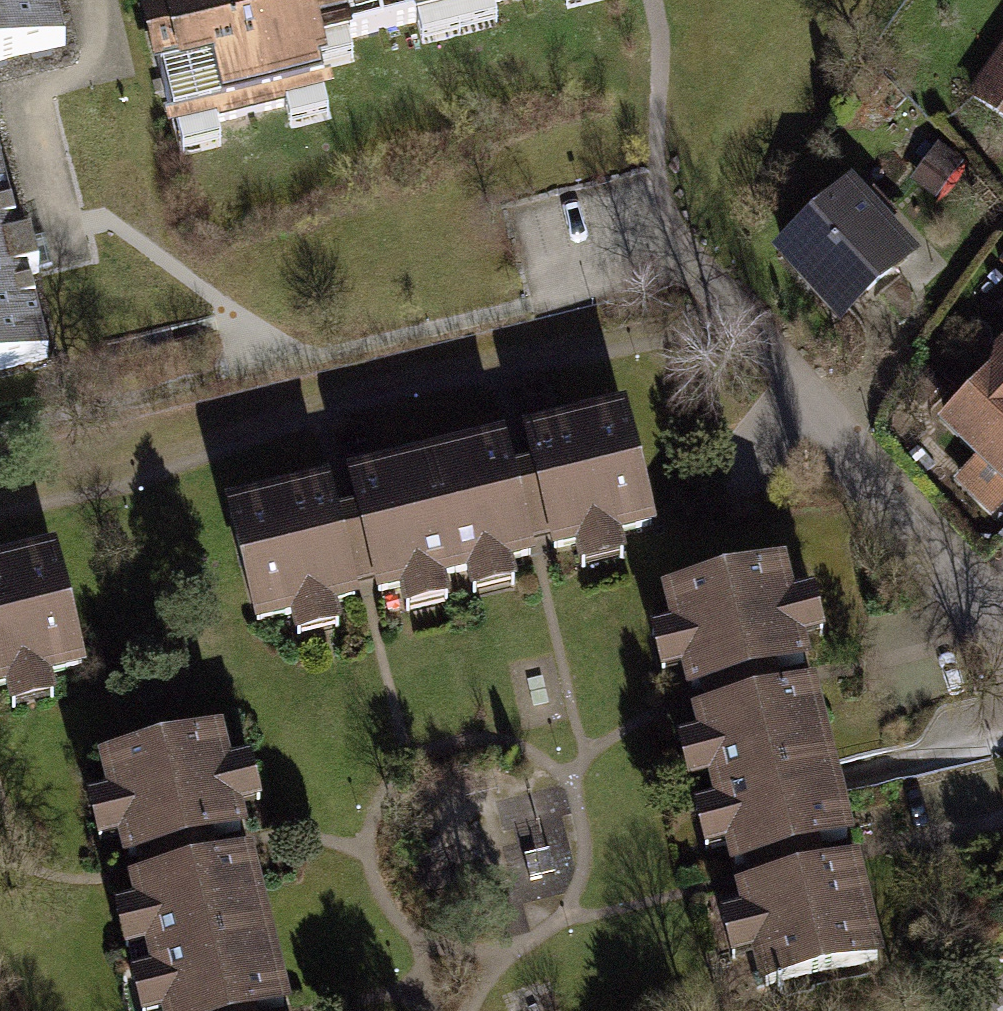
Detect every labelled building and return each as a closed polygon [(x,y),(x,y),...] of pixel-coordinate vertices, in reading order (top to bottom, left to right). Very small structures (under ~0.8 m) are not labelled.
[(62,48),(51,0),(0,0),(0,62),(62,48)] [(168,142),(338,100),(327,54),(314,0),(310,0),(288,5),(287,0),(133,0),(168,142)] [(327,54),(469,20),(464,0),(314,0),(327,54)] [(469,20),(549,0),(464,0),(469,20)] [(1002,123),(1002,58),(972,100),(1002,123)] [(42,361),(0,167),(0,370),(42,361)] [(775,260),(838,332),(920,261),(856,189),(775,260)] [(990,292),(1002,306),(1002,281),(990,292)] [(1002,497),(1002,362),(942,426),(1002,497)] [(633,416),(531,441),(563,569),(665,544),(633,416)] [(508,451),(355,485),(382,607),(535,573),(508,451)] [(332,490),(230,514),(261,642),(363,618),(332,490)] [(0,573),(0,708),(90,686),(59,558),(0,573)] [(786,590),(673,616),(695,709),(808,683),(786,590)] [(814,708),(707,735),(745,884),(852,857),(814,708)] [(217,758),(104,784),(126,877),(239,851),(217,758)] [(138,903),(166,1010),(279,1010),(245,876),(138,903)] [(861,882),(755,908),(778,999),(884,973),(861,882)]
